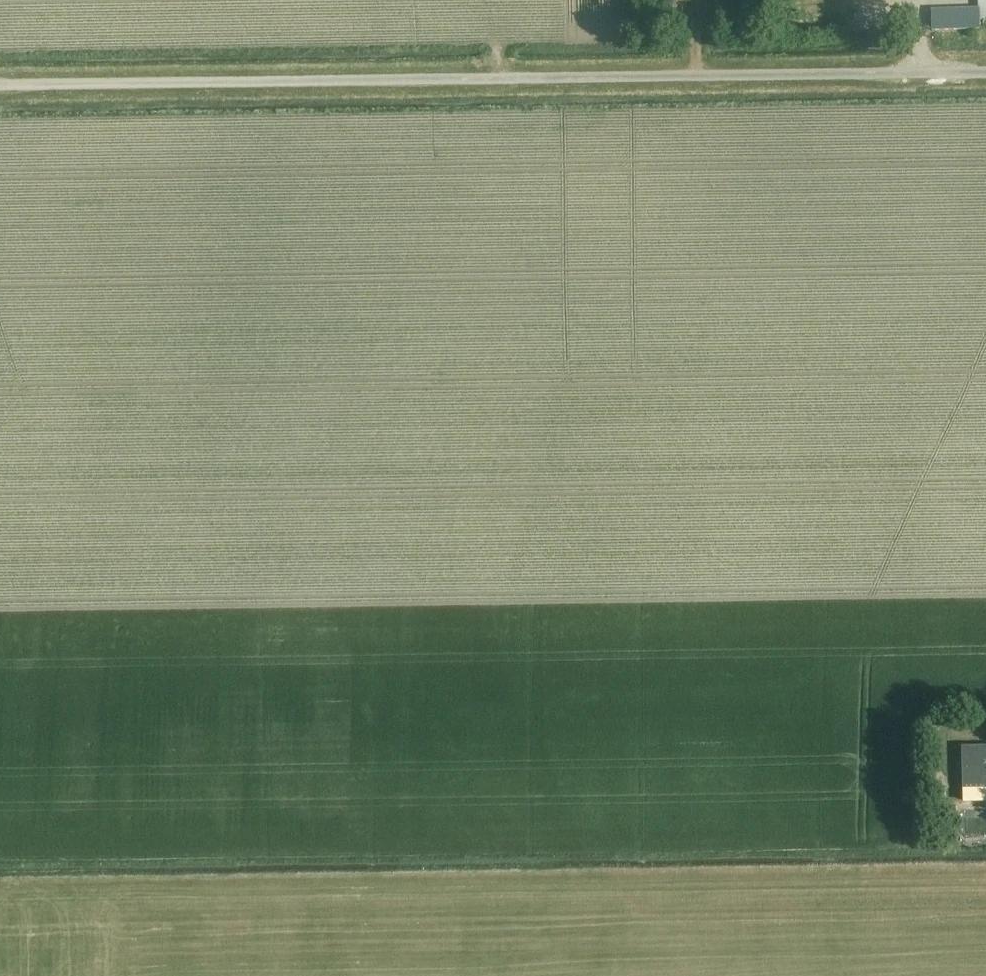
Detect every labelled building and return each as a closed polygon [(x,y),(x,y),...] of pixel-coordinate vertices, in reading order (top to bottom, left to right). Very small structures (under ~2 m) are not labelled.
[(877,0),(852,0),(852,14),(877,15),(877,0)] [(930,10),(930,31),(978,30),(978,19),(985,19),(985,0),(976,0),(976,9),(930,10)] [(962,755),(962,790),(965,790),(965,803),(985,803),(985,748),(977,748),(977,754),(962,755)]
